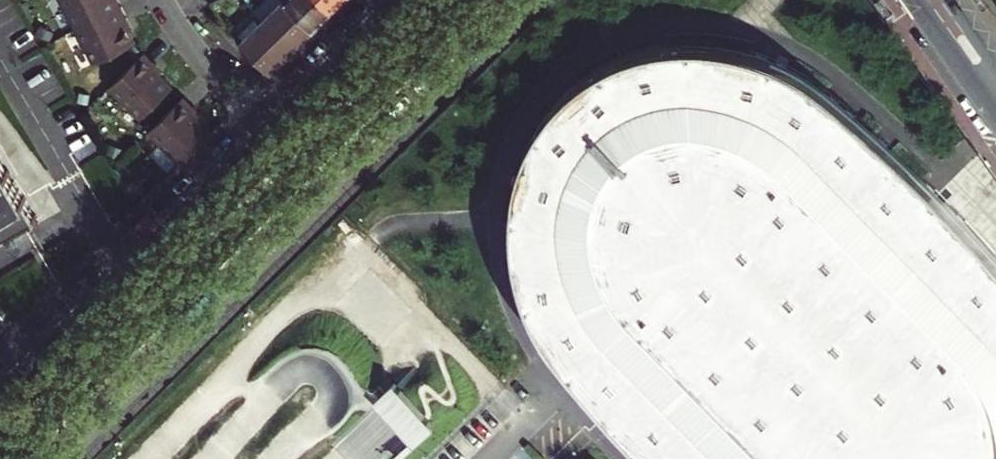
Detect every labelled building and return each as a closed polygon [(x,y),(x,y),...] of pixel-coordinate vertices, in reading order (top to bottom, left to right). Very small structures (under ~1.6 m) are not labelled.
[(94,60),(135,39),(125,20),(128,18),(119,0),(64,0),(94,60)] [(314,29),(286,0),(281,0),(262,18),(241,39),(272,71),(314,29)] [(333,10),(323,0),(286,0),(314,29),(333,10)] [(333,10),(343,0),(323,0),(333,10)] [(565,357),(662,458),(995,458),(995,235),(956,188),(942,173),(840,81),(786,45),(720,33),(643,40),(572,79),(538,128),(521,197),(520,248),(538,308),(565,357)] [(149,48),(111,85),(142,117),(176,83),(157,63),(161,59),(149,48)] [(149,130),(180,162),(215,128),(195,108),(199,104),(188,93),(149,130)] [(10,233),(36,217),(30,207),(0,153),(0,238),(10,233)] [(356,199),(346,209),(352,215),(363,205),(356,199)] [(418,444),(441,423),(400,379),(377,400),(418,444)]
